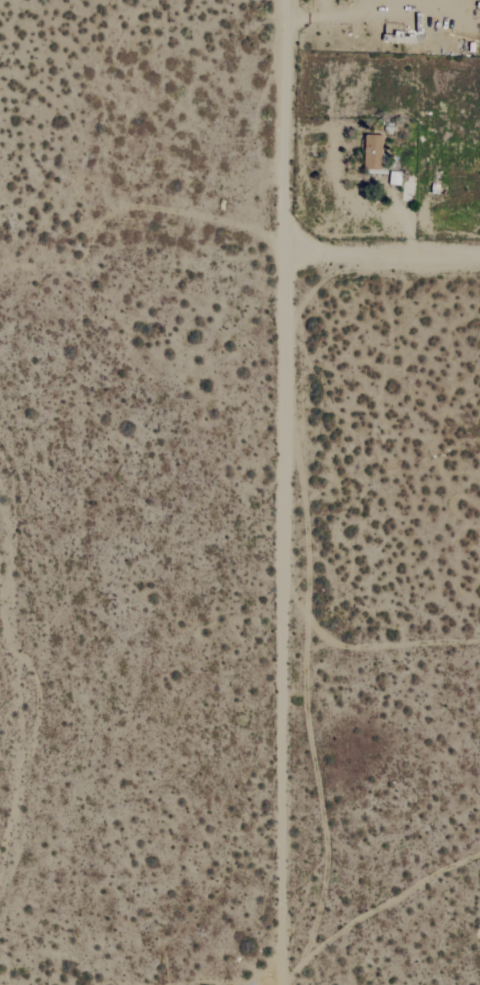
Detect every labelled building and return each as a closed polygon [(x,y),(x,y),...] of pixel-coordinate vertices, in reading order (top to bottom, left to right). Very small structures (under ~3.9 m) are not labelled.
[(364,168),(381,169),(382,135),(365,135),(364,168)] [(389,183),(400,185),(402,172),(391,171),(389,183)]
